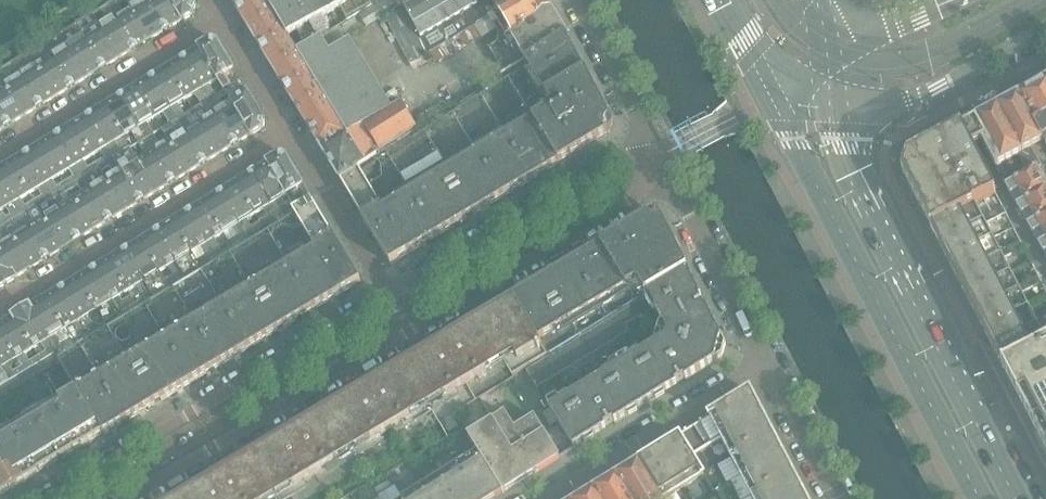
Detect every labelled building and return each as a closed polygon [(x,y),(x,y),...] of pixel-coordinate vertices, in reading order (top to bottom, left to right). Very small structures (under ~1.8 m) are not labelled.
[(130,8),(122,13),(118,7),(126,2),(125,0),(115,0),(108,4),(136,50),(151,41),(130,8)] [(149,0),(125,0),(126,2),(130,8),(151,41),(168,31),(149,0)] [(171,0),(149,0),(168,31),(184,21),(171,0)] [(192,0),(171,0),(184,21),(194,16),(196,6),(192,0)] [(238,10),(255,0),(232,0),(238,10)] [(268,2),(266,0),(255,0),(238,10),(251,32),(276,17),(268,2)] [(296,0),(271,0),(268,2),(276,17),(287,36),(288,38),(297,32),(305,46),(318,38),(296,0)] [(324,0),(296,0),(318,38),(321,36),(330,31),(323,18),(332,14),(324,0)] [(353,0),(324,0),(332,14),(340,9),(346,21),(361,13),(353,0)] [(361,13),(372,6),(369,0),(353,0),(361,13)] [(403,5),(400,0),(383,0),(359,15),(366,28),(403,5)] [(404,8),(428,54),(430,53),(478,25),(478,24),(484,20),(473,0),(400,0),(404,8)] [(519,0),(473,0),(484,20),(488,18),(519,0)] [(548,4),(546,0),(519,0),(488,18),(499,35),(498,43),(552,12),(550,7),(548,4)] [(136,50),(108,4),(100,10),(107,22),(98,27),(119,61),(136,50)] [(428,54),(404,8),(385,18),(409,65),(429,55),(428,54)] [(505,73),(566,36),(552,12),(498,43),(490,49),(497,60),(505,73)] [(119,61),(98,27),(90,32),(86,26),(95,20),(91,15),(77,23),(105,69),(119,61)] [(287,36),(276,17),(251,32),(262,51),(287,36)] [(105,69),(77,23),(62,33),(89,78),(105,69)] [(478,25),(430,53),(436,64),(484,36),(478,25)] [(89,78),(62,33),(46,42),(73,88),(89,78)] [(295,51),(288,38),(287,36),(262,51),(274,70),(298,56),(295,51)] [(392,108),(350,39),(330,51),(321,36),(318,38),(305,46),(295,51),(298,56),(310,75),(322,96),(345,135),(392,108)] [(390,265),(607,136),(604,132),(607,123),(609,122),(611,122),(566,36),(505,73),(497,60),(493,63),(501,76),(417,129),(378,153),(374,155),(362,163),(338,178),(356,208),(390,265)] [(243,86),(216,41),(210,40),(199,46),(227,95),(243,86)] [(73,88),(46,42),(29,52),(33,58),(40,54),(44,60),(37,64),(57,98),(73,88)] [(183,56),(212,105),(218,101),(227,96),(227,95),(199,46),(183,56)] [(57,98),(37,64),(27,71),(23,64),(33,58),(29,52),(13,62),(41,107),(57,98)] [(212,105),(183,56),(168,65),(187,99),(194,95),(201,105),(204,110),(212,105)] [(310,75),(298,56),(274,70),(286,90),(310,75)] [(13,62),(0,70),(0,76),(25,117),(41,107),(13,62)] [(187,99),(168,65),(152,75),(180,124),(187,121),(195,116),(192,110),(184,115),(177,105),(187,99)] [(136,84),(162,130),(164,134),(172,129),(180,124),(152,75),(136,84)] [(322,96),(310,75),(286,90),(298,111),(322,96)] [(0,76),(0,82),(2,85),(0,87),(0,111),(10,126),(25,117),(0,76)] [(1032,87),(1017,96),(1017,97),(1018,97),(1041,140),(1041,141),(1041,142),(1043,141),(1045,147),(1045,80),(1032,87)] [(162,130),(136,84),(121,94),(147,139),(153,136),(162,130)] [(265,121),(247,93),(243,86),(227,95),(227,96),(231,102),(250,135),(250,136),(263,128),(265,121)] [(147,139),(121,94),(105,103),(125,137),(132,133),(136,139),(128,144),(131,149),(138,144),(147,139)] [(345,135),(322,96),(298,111),(319,145),(325,147),(345,135)] [(1041,140),(1018,97),(1017,97),(1017,96),(1015,97),(976,118),(987,138),(981,142),(995,167),(1018,155),(1027,173),(1037,168),(1041,166),(1031,148),(1039,143),(1041,142),(1041,141),(1041,140)] [(250,135),(231,102),(222,108),(218,101),(212,105),(235,144),(250,135)] [(378,153),(417,129),(401,102),(392,108),(345,135),(362,163),(374,155),(368,145),(372,143),(378,153)] [(125,137),(105,103),(89,113),(115,157),(121,153),(115,143),(125,137)] [(235,144),(212,105),(204,110),(201,105),(192,110),(195,116),(199,122),(218,155),(235,144)] [(0,111),(0,132),(10,126),(0,111)] [(115,157),(89,113),(73,123),(92,157),(100,152),(104,158),(106,162),(115,157)] [(996,194),(971,147),(981,142),(987,138),(976,118),(907,156),(902,172),(930,227),(975,204),(996,194)] [(218,155),(199,122),(191,127),(187,121),(180,124),(203,164),(218,155)] [(92,157),(73,123),(56,133),(79,173),(87,168),(83,162),(92,157)] [(203,164),(180,124),(172,129),(176,136),(169,140),(188,173),(203,164)] [(79,173),(56,133),(41,142),(61,176),(69,171),(73,177),(79,173)] [(362,163),(345,135),(325,147),(319,145),(338,178),(362,163)] [(188,173),(169,140),(159,146),(153,136),(147,139),(173,182),(188,173)] [(173,182),(147,139),(138,144),(145,154),(136,159),(157,192),(173,182)] [(61,176),(41,142),(26,151),(49,191),(56,187),(52,181),(61,176)] [(157,192),(136,159),(129,148),(121,153),(115,157),(141,202),(157,192)] [(49,191),(26,151),(10,161),(29,195),(38,190),(41,196),(49,191)] [(311,198),(285,156),(278,154),(266,162),(286,196),(294,209),(311,198)] [(141,202),(115,157),(106,162),(104,158),(96,163),(100,172),(109,167),(113,174),(105,179),(125,211),(141,202)] [(10,161),(0,167),(0,181),(17,211),(24,206),(20,200),(29,195),(10,161)] [(286,196),(266,162),(253,170),(278,211),(282,209),(277,201),(286,196)] [(125,211),(105,179),(100,172),(96,163),(87,168),(79,173),(108,221),(125,211)] [(1037,168),(1027,173),(1005,185),(1010,194),(1016,204),(1017,207),(1045,191),(1045,184),(1037,168)] [(278,211),(253,170),(236,180),(256,214),(263,210),(267,217),(278,211)] [(79,173),(73,177),(65,182),(69,191),(78,186),(82,193),(73,198),(93,231),(108,221),(79,173)] [(256,214),(236,180),(219,191),(243,232),(251,228),(246,220),(256,214)] [(0,181),(0,212),(6,209),(10,215),(17,211),(0,181)] [(93,231),(73,198),(65,203),(61,197),(69,191),(65,182),(56,187),(49,191),(78,240),(93,231)] [(49,191),(41,196),(32,202),(37,210),(42,217),(60,250),(78,240),(49,191)] [(243,232),(219,191),(204,200),(223,234),(231,229),(236,237),(243,232)] [(1017,207),(1021,214),(1027,224),(1029,228),(1045,219),(1045,191),(1017,207)] [(125,422),(342,294),(361,282),(342,252),(311,198),(294,209),(285,214),(282,209),(278,211),(267,217),(259,222),(260,223),(251,228),(243,232),(236,237),(228,241),(231,245),(221,251),(219,247),(212,251),(204,256),(187,266),(180,270),(172,275),(164,280),(162,276),(157,279),(159,283),(155,286),(149,290),(141,295),(124,305),(117,309),(109,314),(101,318),(92,324),(86,328),(69,338),(61,343),(53,348),(61,361),(59,363),(76,392),(103,436),(103,435),(104,436),(125,423),(125,422)] [(223,234),(204,200),(188,210),(212,251),(219,247),(214,240),(223,234)] [(60,250),(42,217),(33,222),(29,215),(37,210),(32,202),(24,206),(17,211),(45,259),(60,250)] [(939,244),(984,221),(985,224),(1006,213),(1002,207),(982,218),(975,204),(930,227),(939,244)] [(212,251),(188,210),(171,220),(191,254),(200,248),(204,256),(212,251)] [(45,259),(17,211),(10,215),(5,218),(7,220),(3,222),(7,229),(15,224),(19,231),(11,236),(30,269),(45,259)] [(548,355),(646,295),(687,270),(663,222),(659,224),(650,221),(649,217),(610,240),(611,241),(604,245),(604,244),(544,280),(544,281),(538,284),(538,283),(535,284),(535,285),(513,298),(546,356),(548,355)] [(1029,228),(1040,248),(1045,244),(1045,219),(1029,228)] [(191,254),(171,220),(156,229),(180,270),(187,266),(183,259),(191,254)] [(948,261),(993,238),(985,224),(984,221),(939,244),(948,261)] [(11,236),(7,229),(3,222),(0,224),(0,235),(3,241),(0,243),(0,253),(15,278),(30,269),(11,236)] [(180,270),(156,229),(140,239),(160,272),(168,268),(172,275),(180,270)] [(957,279),(1002,256),(1003,259),(1024,248),(1020,242),(1000,252),(993,238),(948,261),(957,279)] [(160,272),(140,239),(124,249),(149,290),(155,286),(151,278),(160,272)] [(149,290),(124,249),(109,258),(128,292),(136,287),(141,295),(149,290)] [(0,253),(0,287),(15,278),(0,253)] [(966,296),(1011,273),(1003,259),(1002,256),(957,279),(966,296)] [(128,292),(109,258),(93,268),(117,309),(124,305),(119,297),(128,292)] [(117,309),(93,268),(77,277),(97,311),(101,318),(109,314),(117,309)] [(628,332),(625,325),(655,309),(668,333),(667,336),(722,351),(724,343),(706,307),(704,308),(695,290),(697,289),(687,270),(646,295),(647,297),(526,371),(536,388),(628,332)] [(975,313),(1020,290),(1021,293),(1042,283),(1038,276),(1018,287),(1011,273),(966,296),(975,313)] [(97,311),(77,277),(61,287),(86,328),(92,324),(88,316),(97,311)] [(86,328),(61,287),(44,297),(64,331),(69,338),(86,328)] [(1029,308),(1021,293),(1020,290),(975,313),(984,331),(1029,308)] [(64,331),(44,297),(28,307),(53,348),(61,343),(56,336),(64,331)] [(546,356),(513,298),(511,299),(511,300),(505,303),(503,305),(502,306),(487,314),(481,318),(506,361),(504,362),(512,376),(536,362),(546,356)] [(61,361),(53,348),(28,307),(13,316),(32,350),(41,345),(46,352),(37,357),(45,371),(59,363),(61,361)] [(1038,325),(1039,328),(1045,325),(1045,316),(1036,322),(1029,308),(984,331),(993,348),(1038,325)] [(13,316),(0,324),(0,332),(17,359),(21,367),(29,380),(45,371),(37,357),(29,362),(24,355),(32,350),(13,316)] [(504,362),(506,361),(481,318),(480,317),(479,318),(449,336),(450,339),(435,348),(433,345),(403,363),(429,406),(504,362)] [(1045,343),(1045,341),(1039,328),(1038,325),(993,348),(1003,366),(1045,343)] [(0,332),(0,368),(13,390),(29,380),(21,367),(13,372),(8,365),(17,359),(0,332)] [(686,380),(720,359),(722,351),(667,336),(666,338),(616,369),(640,408),(664,393),(663,391),(674,384),(685,378),(686,380)] [(1003,366),(1011,382),(1045,449),(1045,343),(1003,366)] [(353,452),(429,406),(403,363),(373,381),(374,384),(359,393),(357,391),(327,409),(353,452)] [(0,368),(0,398),(13,390),(0,368)] [(615,423),(640,408),(616,369),(550,410),(574,449),(593,436),(592,434),(603,428),(613,422),(615,423)] [(83,448),(103,436),(76,392),(59,402),(62,407),(50,414),(42,399),(15,415),(24,430),(0,444),(0,497),(83,448)] [(762,415),(756,404),(750,392),(710,416),(720,437),(762,415)] [(276,497),(353,452),(327,409),(296,427),(298,430),(282,439),(281,436),(250,454),(276,497)] [(559,458),(534,417),(514,429),(504,413),(467,436),(476,451),(502,493),(559,458)] [(730,456),(772,435),(762,415),(720,437),(721,439),(730,456)] [(710,416),(696,425),(710,446),(721,439),(720,437),(710,416)] [(696,425),(679,436),(693,457),(710,446),(696,425)] [(740,476),(782,455),(772,435),(730,456),(740,476)] [(704,474),(693,457),(679,436),(660,447),(684,487),(704,474)] [(660,447),(639,460),(640,460),(639,461),(639,460),(637,461),(661,498),(665,498),(684,487),(660,447)] [(476,451),(450,467),(470,498),(493,498),(502,493),(476,451)] [(276,497),(250,454),(220,472),(222,475),(206,484),(205,481),(175,498),(274,498),(276,497)] [(751,496),(793,474),(782,455),(740,476),(751,496)] [(637,461),(617,474),(632,498),(661,498),(637,461)] [(450,467),(433,478),(446,498),(470,498),(450,467)] [(617,474),(595,487),(602,498),(632,498),(617,474)] [(803,494),(793,474),(751,496),(752,498),(793,498),(803,494)] [(433,478),(415,489),(421,498),(446,498),(433,478)] [(595,487),(575,498),(602,498),(595,487)] [(415,489),(399,498),(421,498),(415,489)]
